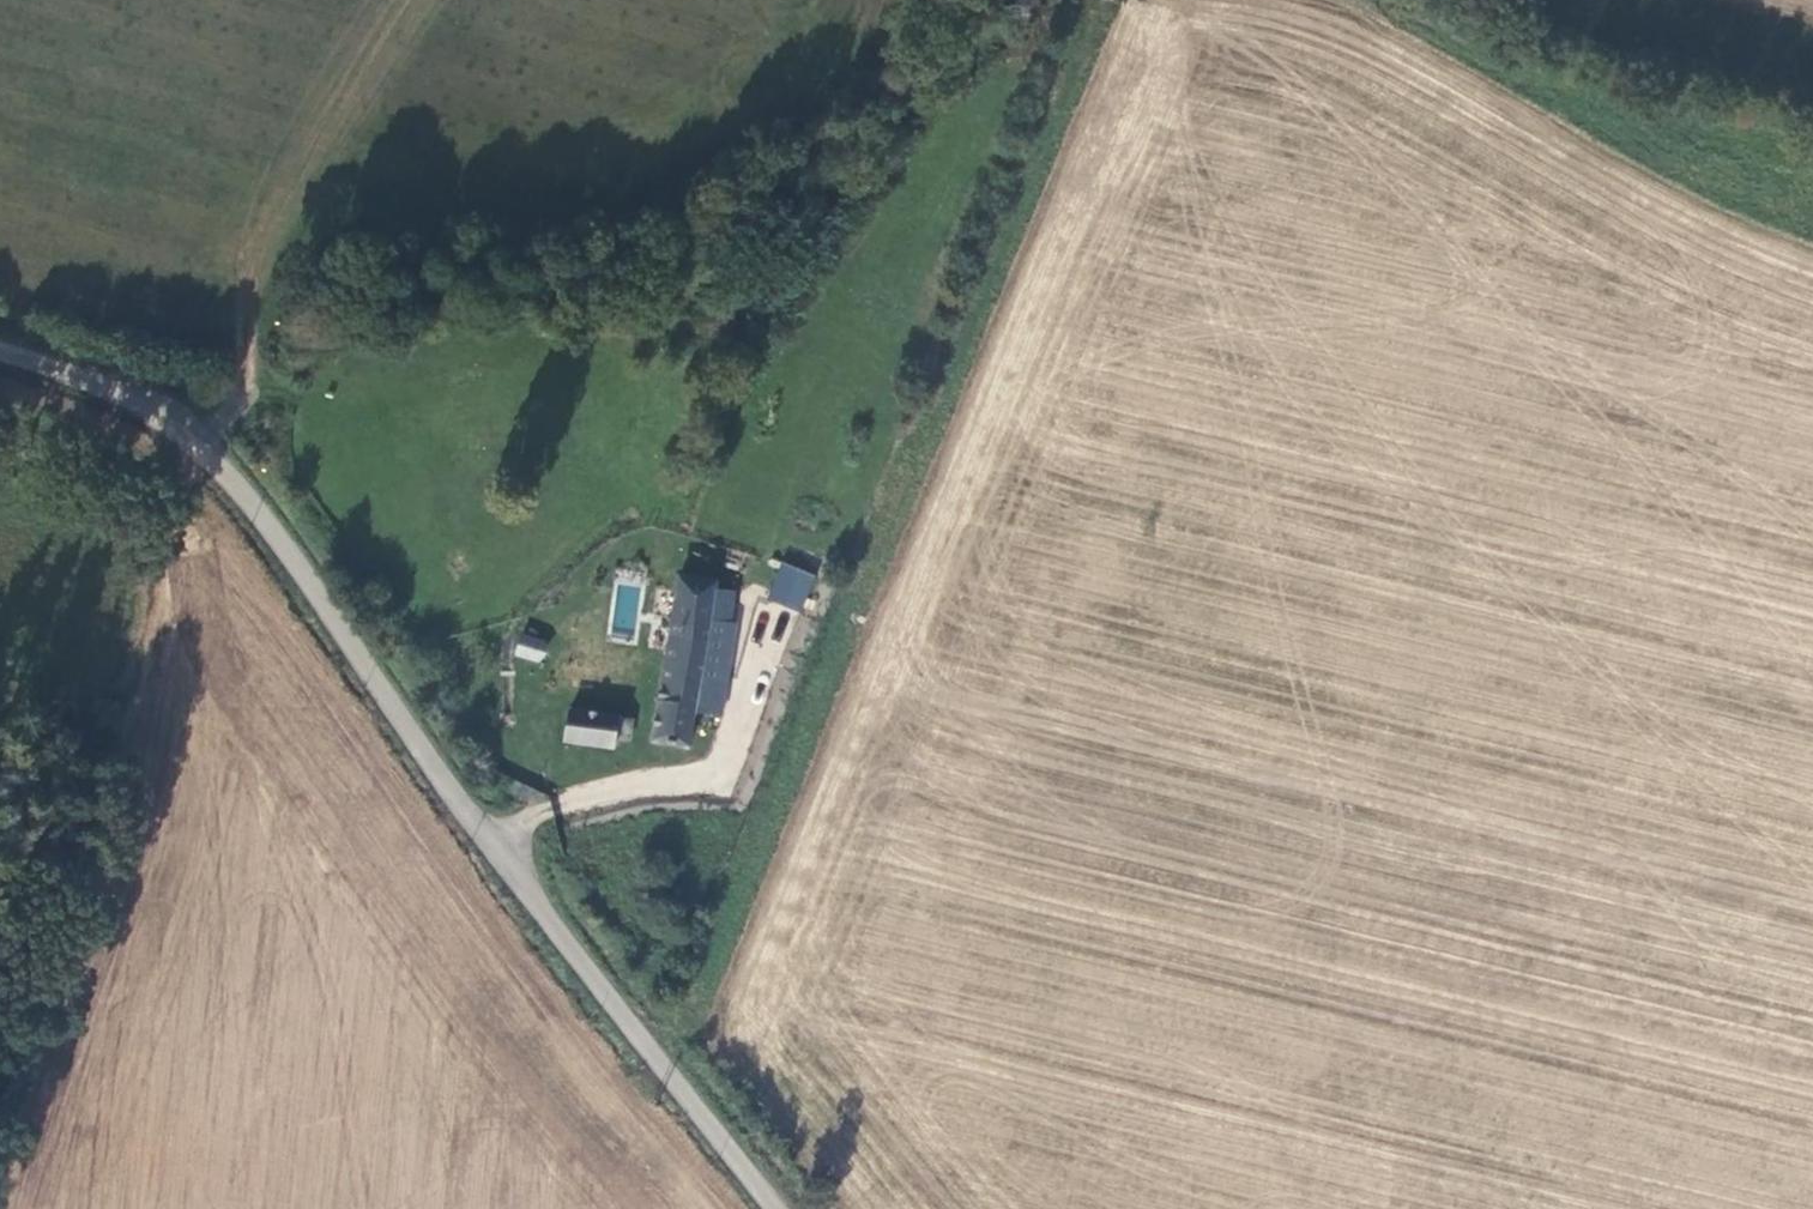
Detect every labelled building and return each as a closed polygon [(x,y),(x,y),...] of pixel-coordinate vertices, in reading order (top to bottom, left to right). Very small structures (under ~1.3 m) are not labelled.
[(802,611),(815,575),(779,562),(766,599),(802,611)] [(682,603),(660,766),(698,773),(702,739),(725,741),(737,648),(733,648),(715,645),(719,619),(719,608),(682,603)] [(736,620),(719,619),(715,645),(733,648),(736,620)] [(517,634),(513,657),(542,661),(546,639),(517,634)] [(537,670),(532,667),(525,668),(522,673),(523,680),(528,683),(535,682),(538,677),(537,670)] [(635,748),(578,738),(572,765),(616,774),(618,766),(632,768),(635,748)]
